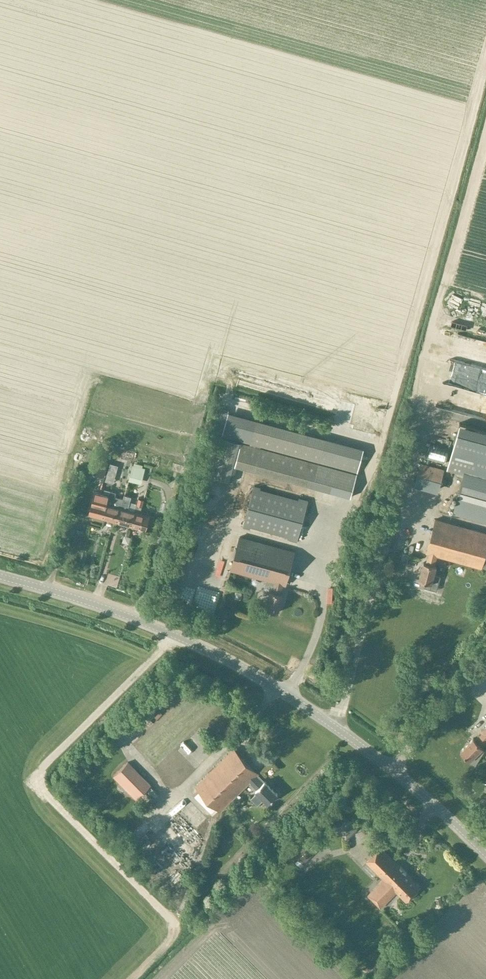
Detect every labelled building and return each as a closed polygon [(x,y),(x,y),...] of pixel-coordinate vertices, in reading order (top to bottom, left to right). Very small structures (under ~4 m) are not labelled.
[(227,412),(221,435),(357,471),(363,449),(227,412)] [(446,470),(463,475),(465,466),(485,471),(485,431),(459,423),(446,470)] [(219,436),(208,475),(238,483),(242,468),(248,444),(219,436)] [(248,444),(242,468),(351,497),(357,474),(248,444)] [(439,490),(444,470),(420,463),(414,483),(439,490)] [(452,514),(485,523),(485,471),(465,466),(463,475),(452,514)] [(179,498),(183,482),(175,480),(173,490),(175,490),(173,497),(179,498)] [(297,541),(308,499),(254,485),(243,527),(297,541)] [(103,518),(110,491),(107,503),(93,499),(88,514),(103,518)] [(123,498),(115,495),(116,492),(110,491),(103,518),(117,522),(123,498)] [(135,511),(126,509),(130,496),(124,495),(123,498),(117,522),(131,526),(135,511)] [(135,511),(131,526),(145,530),(147,523),(152,524),(154,517),(149,516),(149,515),(140,512),(144,500),(138,499),(135,511)] [(436,566),(434,565),(437,556),(481,568),(485,548),(485,533),(435,519),(426,553),(428,554),(426,563),(423,563),(419,580),(425,582),(424,588),(436,591),(440,576),(434,575),(436,566)] [(270,592),(265,609),(278,612),(283,595),(280,594),(283,584),(285,585),(294,551),(239,537),(230,570),(266,580),(263,590),(270,592)] [(480,731),(481,733),(475,740),(473,738),(460,751),(469,760),(476,765),(477,764),(475,763),(483,750),(481,748),(482,747),(481,746),(485,741),(485,725),(480,731)] [(268,803),(278,794),(265,781),(263,782),(256,775),(258,773),(233,748),(195,786),(221,811),(250,782),(257,789),(255,790),(257,791),(250,798),(257,805),(264,799),(268,803)] [(136,800),(151,785),(128,762),(113,776),(136,800)] [(321,851),(325,847),(313,834),(290,856),(300,867),(319,848),(321,851)] [(405,901),(420,887),(380,847),(366,861),(383,879),(367,895),(380,908),(396,892),(405,901)]
